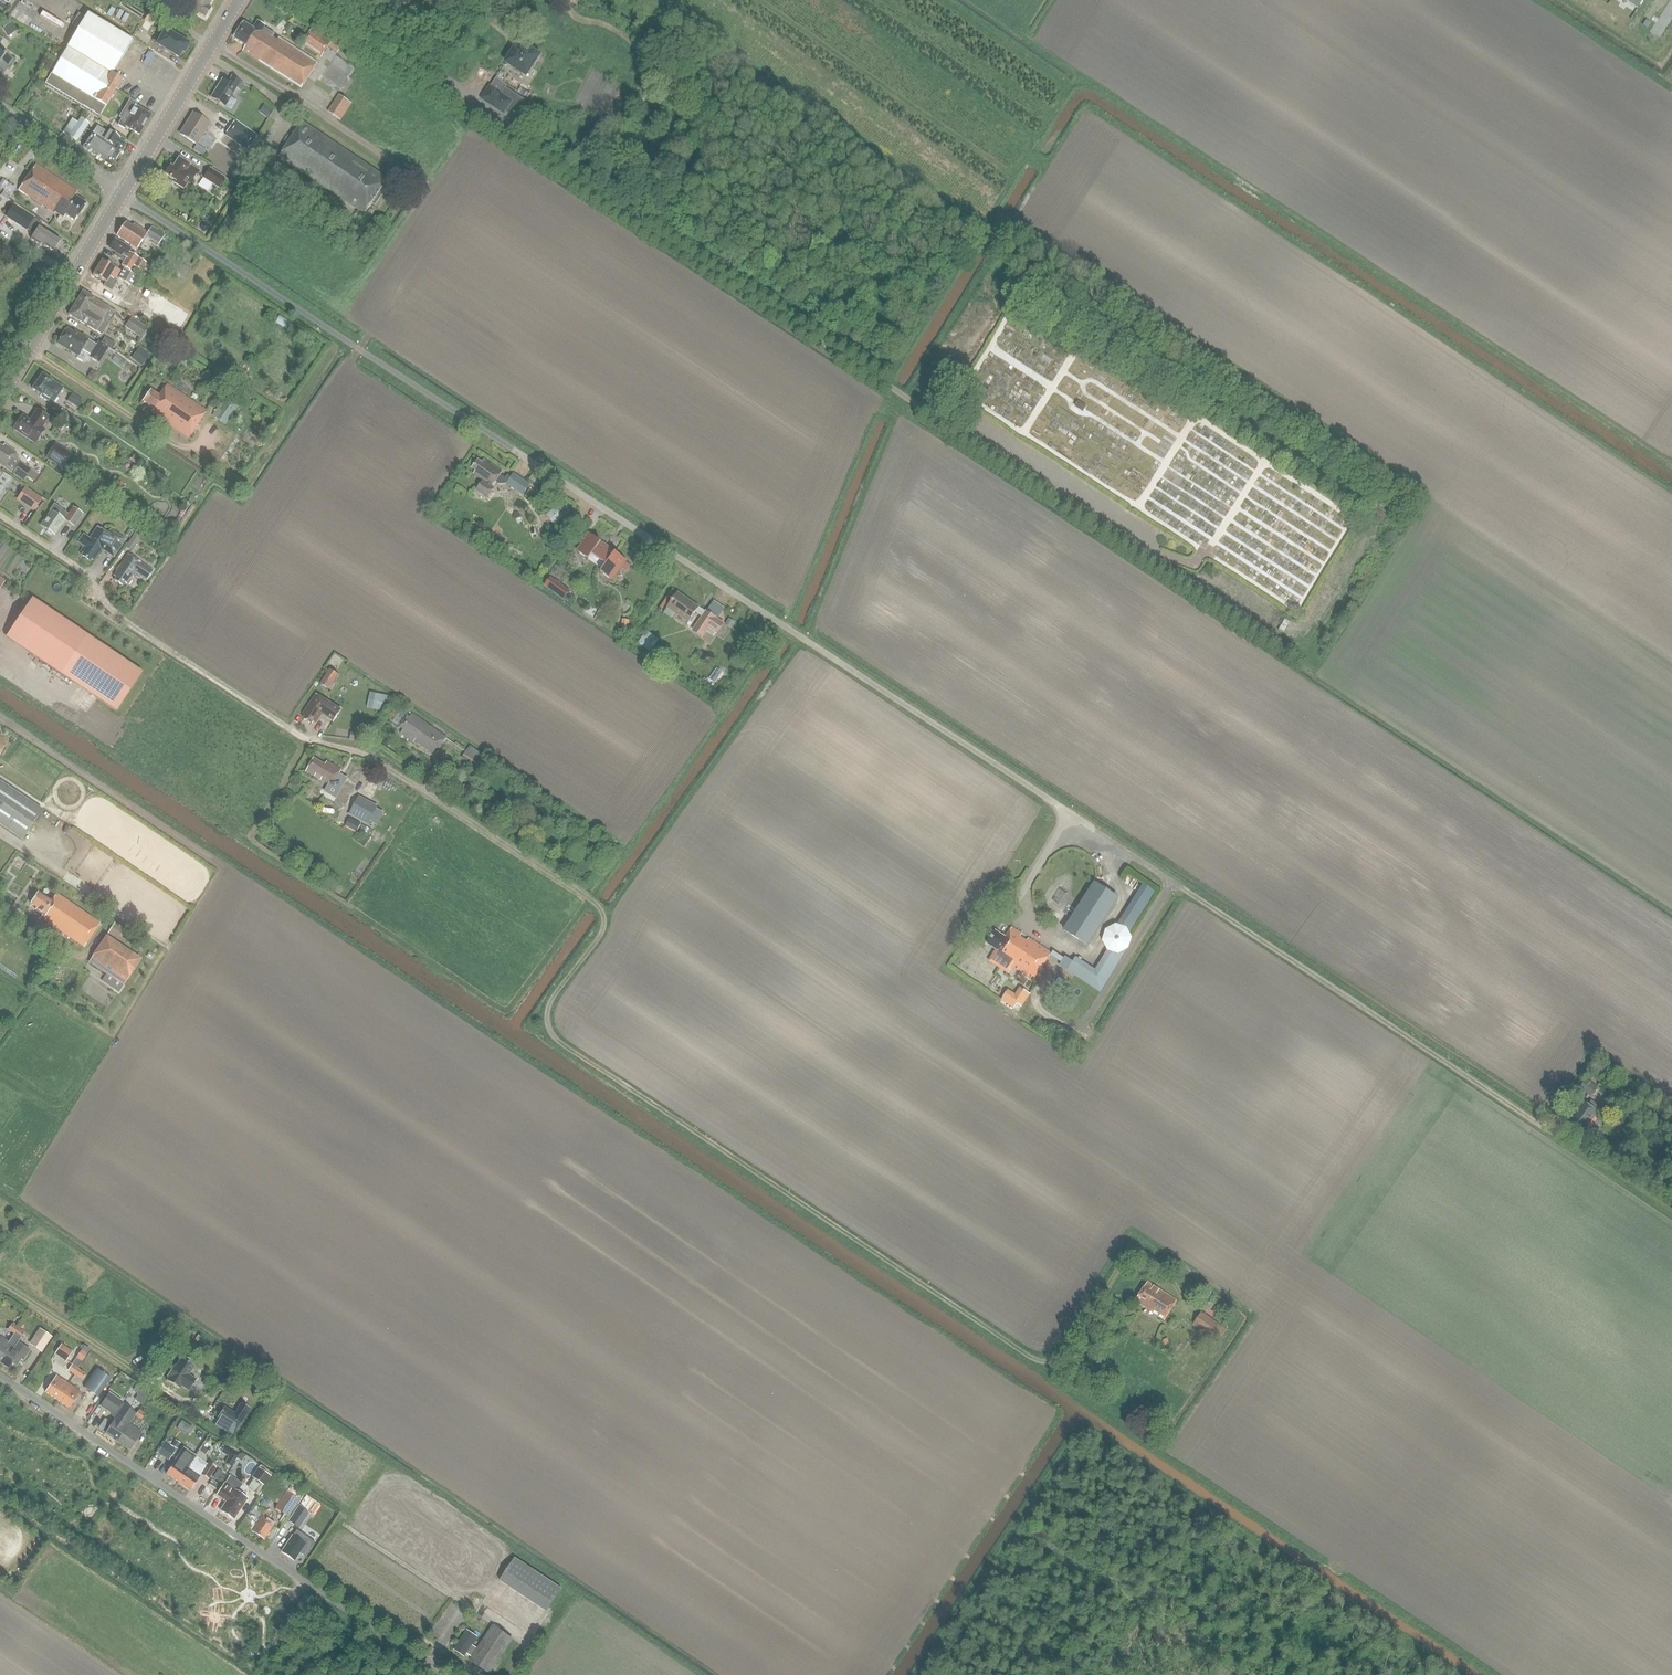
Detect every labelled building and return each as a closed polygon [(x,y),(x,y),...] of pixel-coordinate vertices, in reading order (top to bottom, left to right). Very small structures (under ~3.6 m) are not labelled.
[(212,0),(184,0),(181,5),(205,18),(210,9),(208,7),(212,0)] [(1637,9),(1643,0),(1623,0),(1637,9)] [(75,27),(82,16),(77,13),(71,25),(75,27)] [(113,75),(133,43),(86,14),(67,48),(44,86),(98,119),(121,80),(113,75)] [(243,50),(301,87),(317,63),(264,28),(265,26),(258,21),(253,29),(244,23),(235,37),(246,45),(243,50)] [(11,23),(2,29),(7,38),(17,31),(11,23)] [(328,49),(337,54),(340,49),(312,30),(302,45),(322,58),(328,49)] [(165,31),(157,45),(163,48),(163,49),(170,53),(171,53),(178,57),(181,51),(184,52),(188,45),(179,39),(180,37),(172,33),(171,35),(165,31)] [(506,63),(526,76),(539,56),(519,42),(506,63)] [(13,60),(0,50),(0,79),(13,60)] [(235,88),(239,90),(243,83),(232,76),(228,83),(222,79),(211,98),(224,107),(235,88)] [(526,102),(505,88),(507,85),(496,78),(482,99),(504,113),(505,113),(515,119),(526,102)] [(351,104),(337,96),(327,112),(340,121),(351,104)] [(135,106),(137,104),(130,100),(119,117),(122,119),(118,125),(125,129),(126,127),(139,135),(151,116),(135,106)] [(265,105),(259,112),(268,118),(273,111),(265,105)] [(196,144),(209,123),(192,113),(179,134),(196,144)] [(76,142),(88,124),(80,118),(77,123),(71,119),(62,133),(76,142)] [(234,121),(224,135),(247,150),(256,136),(234,121)] [(279,157),(364,214),(388,179),(302,122),(279,157)] [(97,127),(83,149),(104,162),(111,167),(118,156),(120,153),(125,145),(118,140),(118,137),(109,132),(108,134),(97,127)] [(195,174),(197,175),(199,171),(178,158),(172,167),(170,166),(165,175),(175,181),(174,183),(183,188),(187,182),(189,183),(195,174)] [(75,197),(78,192),(36,164),(19,190),(55,214),(55,213),(64,218),(66,215),(75,221),(86,204),(75,197)] [(208,168),(202,179),(217,188),(224,178),(208,168)] [(7,200),(15,189),(2,180),(0,183),(0,189),(3,191),(1,196),(7,200)] [(24,212),(17,223),(27,230),(34,234),(31,239),(42,247),(44,245),(53,251),(60,240),(40,227),(42,223),(34,218),(24,212)] [(146,236),(158,244),(164,236),(151,227),(147,232),(136,225),(134,228),(125,222),(116,235),(137,249),(146,236)] [(133,266),(140,271),(146,262),(129,252),(131,249),(114,239),(108,248),(116,253),(114,256),(123,262),(120,265),(130,271),(133,266)] [(110,277),(114,279),(119,270),(101,260),(92,275),(106,283),(110,277)] [(136,277),(123,268),(116,278),(129,286),(136,277)] [(108,323),(114,313),(92,299),(93,298),(82,291),(75,304),(101,320),(102,319),(108,323)] [(101,320),(75,304),(68,315),(78,322),(79,321),(101,334),(108,323),(102,319),(101,320)] [(280,316),(275,324),(289,332),(294,325),(280,316)] [(130,318),(123,327),(138,337),(145,328),(130,318)] [(89,357),(99,364),(108,349),(98,342),(96,345),(80,335),(78,337),(66,329),(57,344),(77,357),(81,350),(90,356),(89,357)] [(130,358),(141,366),(148,356),(137,348),(130,358)] [(63,387),(41,374),(31,389),(40,395),(39,397),(51,405),(63,387)] [(206,411),(167,384),(159,395),(153,391),(145,403),(152,408),(150,411),(160,418),(160,419),(187,438),(206,411)] [(67,402),(78,409),(83,401),(72,394),(67,402)] [(211,415),(224,424),(236,406),(219,394),(211,405),(216,409),(211,415)] [(1078,401),(1074,406),(1083,411),(1086,406),(1078,401)] [(60,409),(56,415),(81,431),(85,425),(60,409)] [(44,430),(42,428),(48,418),(36,410),(30,421),(22,416),(13,430),(36,444),(44,430)] [(55,443),(45,458),(61,469),(71,454),(55,443)] [(13,458),(16,452),(4,444),(3,447),(0,445),(0,464),(6,469),(7,467),(11,470),(17,461),(13,458)] [(505,478),(500,474),(502,471),(484,459),(482,462),(478,460),(473,468),(476,470),(474,473),(483,480),(475,491),(486,499),(494,487),(492,486),(495,481),(498,484),(506,483),(522,494),(528,485),(512,474),(510,477),(507,475),(505,478)] [(19,462),(11,474),(22,482),(30,470),(19,462)] [(71,467),(67,473),(81,483),(85,477),(71,467)] [(154,470),(150,476),(163,485),(167,480),(154,470)] [(534,473),(529,479),(538,485),(543,479),(534,473)] [(42,499),(25,487),(16,500),(33,512),(42,499)] [(64,520),(73,526),(82,513),(73,507),(68,514),(54,504),(49,511),(51,512),(41,527),(53,535),(59,527),(60,527),(64,520)] [(167,512),(167,505),(156,505),(156,513),(167,512)] [(562,517),(554,507),(545,515),(553,525),(562,517)] [(150,512),(146,518),(158,525),(161,519),(150,512)] [(474,527),(470,534),(489,545),(493,538),(474,527)] [(110,536),(97,528),(89,539),(83,535),(78,543),(84,547),(81,551),(83,553),(81,556),(90,562),(92,559),(93,560),(101,549),(113,558),(125,542),(113,533),(110,536)] [(562,528),(552,542),(562,549),(572,534),(562,528)] [(165,542),(170,533),(165,530),(163,534),(160,533),(157,537),(165,542)] [(140,536),(134,532),(124,547),(131,551),(140,536)] [(592,555),(603,563),(606,565),(601,572),(613,581),(621,568),(626,572),(630,566),(626,562),(627,561),(615,553),(614,555),(611,553),(613,550),(606,546),(589,534),(577,551),(589,559),(592,555)] [(158,552),(158,556),(161,558),(164,558),(166,555),(166,552),(163,549),(160,550),(158,552)] [(152,572),(140,564),(127,555),(112,576),(115,578),(113,581),(121,586),(123,583),(125,585),(133,573),(145,581),(152,572)] [(550,576),(543,586),(562,600),(569,591),(550,576)] [(724,623),(705,611),(704,611),(698,607),(699,606),(678,592),(668,607),(688,622),(695,612),(701,616),(691,631),(702,639),(709,629),(717,634),(724,623)] [(31,598),(5,636),(97,698),(116,711),(142,673),(31,598)] [(720,616),(726,606),(714,599),(708,609),(720,616)] [(646,634),(641,643),(650,647),(653,641),(655,639),(646,634)] [(330,669),(320,684),(329,690),(339,675),(337,673),(330,669)] [(390,696),(371,692),(367,708),(377,710),(376,712),(386,714),(390,696)] [(340,710),(316,694),(302,714),(305,716),(302,719),(310,725),(313,721),(316,723),(322,714),(333,721),(340,710)] [(412,713),(409,718),(408,717),(401,727),(404,729),(401,734),(413,742),(413,741),(434,756),(447,737),(412,713)] [(351,733),(350,740),(359,741),(359,734),(351,733)] [(469,745),(460,758),(473,767),(482,754),(469,745)] [(314,758),(306,771),(321,780),(322,779),(330,783),(325,792),(336,798),(346,781),(338,776),(342,770),(326,761),(325,764),(314,758)] [(446,781),(442,788),(455,796),(453,799),(458,802),(464,791),(446,781)] [(21,840),(42,811),(0,782),(0,826),(21,840)] [(376,809),(357,798),(348,815),(367,825),(368,823),(373,826),(377,818),(373,815),(376,809)] [(361,824),(350,818),(345,826),(357,832),(361,824)] [(368,828),(362,825),(359,830),(365,833),(368,828)] [(1096,881),(1064,929),(1088,945),(1120,897),(1096,881)] [(35,910),(41,914),(39,918),(83,947),(100,923),(55,893),(50,901),(36,892),(29,903),(36,908),(35,910)] [(1076,956),(1067,971),(1104,990),(1135,932),(1112,921),(1101,941),(1109,945),(1097,967),(1076,956)] [(113,924),(107,933),(130,947),(135,940),(136,938),(113,924)] [(1004,962),(1033,982),(1052,954),(1030,939),(1026,945),(1019,940),(1023,934),(1013,927),(1006,937),(997,931),(988,943),(998,949),(995,953),(1005,959),(1004,962)] [(106,936),(89,963),(106,975),(102,981),(119,993),(141,960),(106,936)] [(135,940),(130,947),(137,951),(142,944),(135,940)] [(1029,995),(1022,990),(1014,1002),(1012,1000),(1008,1005),(1013,1009),(1016,1004),(1021,1007),(1029,995)] [(1585,1078),(1579,1087),(1591,1096),(1597,1087),(1585,1078)] [(1588,1123),(1597,1112),(1593,1108),(1595,1105),(1587,1099),(1585,1103),(1579,1098),(1564,1120),(1579,1130),(1585,1134),(1585,1133),(1587,1135),(1589,1134),(1593,1129),(1592,1127),(1591,1125),(1588,1123)] [(21,1225),(15,1221),(9,1229),(16,1234),(21,1225)] [(1147,1310),(1164,1320),(1176,1301),(1147,1282),(1137,1299),(1139,1300),(1137,1304),(1147,1311),(1147,1310)] [(1211,1304),(1208,1309),(1215,1314),(1218,1309),(1211,1304)] [(1199,1310),(1191,1324),(1217,1341),(1226,1327),(1199,1310)] [(11,1323),(6,1329),(14,1334),(18,1328),(11,1323)] [(30,1350),(17,1341),(24,1332),(18,1328),(14,1334),(8,1342),(0,1354),(0,1361),(9,1367),(12,1363),(16,1367),(21,1360),(23,1361),(30,1350)] [(52,1337),(39,1328),(28,1343),(41,1352),(52,1337)] [(192,1333),(184,1329),(177,1341),(185,1345),(192,1333)] [(199,1335),(195,1340),(200,1344),(204,1340),(199,1335)] [(8,1342),(0,1337),(0,1354),(8,1342)] [(1163,1340),(1167,1350),(1172,1347),(1171,1344),(1170,1344),(1167,1338),(1163,1340)] [(61,1342),(53,1353),(65,1361),(72,1351),(61,1342)] [(87,1353),(80,1349),(74,1358),(81,1362),(87,1353)] [(174,1365),(166,1377),(168,1378),(166,1381),(179,1389),(181,1386),(189,1391),(196,1380),(189,1375),(195,1366),(182,1358),(176,1367),(174,1365)] [(67,1370),(74,1374),(79,1368),(71,1363),(67,1370)] [(85,1372),(79,1368),(74,1374),(80,1378),(85,1372)] [(96,1368),(85,1388),(100,1396),(111,1377),(96,1368)] [(45,1391),(57,1399),(69,1383),(56,1375),(45,1391)] [(81,1391),(69,1383),(57,1399),(70,1408),(81,1391)] [(118,1440),(129,1424),(129,1423),(137,1413),(122,1403),(123,1401),(110,1392),(101,1405),(114,1414),(113,1415),(116,1417),(106,1432),(118,1440)] [(235,1429),(248,1408),(241,1403),(234,1413),(224,1407),(217,1418),(235,1429)] [(139,1410),(135,1416),(140,1419),(144,1413),(139,1410)] [(181,1420),(176,1428),(188,1435),(192,1427),(181,1420)] [(129,1424),(118,1440),(131,1448),(142,1432),(129,1424)] [(175,1441),(172,1446),(177,1449),(180,1444),(175,1441)] [(165,1442),(158,1453),(168,1460),(176,1449),(165,1442)] [(225,1446),(221,1452),(235,1461),(239,1454),(225,1446)] [(183,1448),(167,1473),(179,1481),(195,1457),(183,1448)] [(195,1457),(179,1481),(191,1489),(201,1474),(209,1480),(217,1468),(208,1462),(206,1464),(204,1463),(206,1460),(205,1455),(199,1451),(195,1457)] [(252,1477),(264,1486),(271,1476),(258,1468),(252,1477)] [(223,1473),(218,1470),(213,1477),(218,1481),(223,1473)] [(302,1491),(275,1473),(262,1492),(279,1503),(276,1508),(286,1515),(302,1491)] [(224,1483),(216,1494),(226,1501),(221,1509),(234,1518),(247,1499),(238,1493),(243,1485),(229,1476),(224,1483)] [(298,1506),(288,1520),(299,1528),(309,1514),(298,1506)] [(251,1517),(258,1521),(252,1530),(265,1538),(276,1522),(270,1518),(273,1514),(264,1508),(262,1511),(257,1508),(251,1517)] [(283,1550),(296,1559),(307,1542),(300,1538),(303,1534),(297,1530),(294,1534),(283,1550)] [(562,1589),(515,1558),(499,1581),(546,1612),(562,1589)] [(464,1656),(466,1654),(470,1657),(468,1660),(488,1674),(512,1640),(491,1626),(476,1648),(472,1645),(477,1638),(466,1630),(454,1650),(464,1656)] [(244,1653),(243,1654),(253,1660),(256,1656),(247,1650),(244,1653)]
